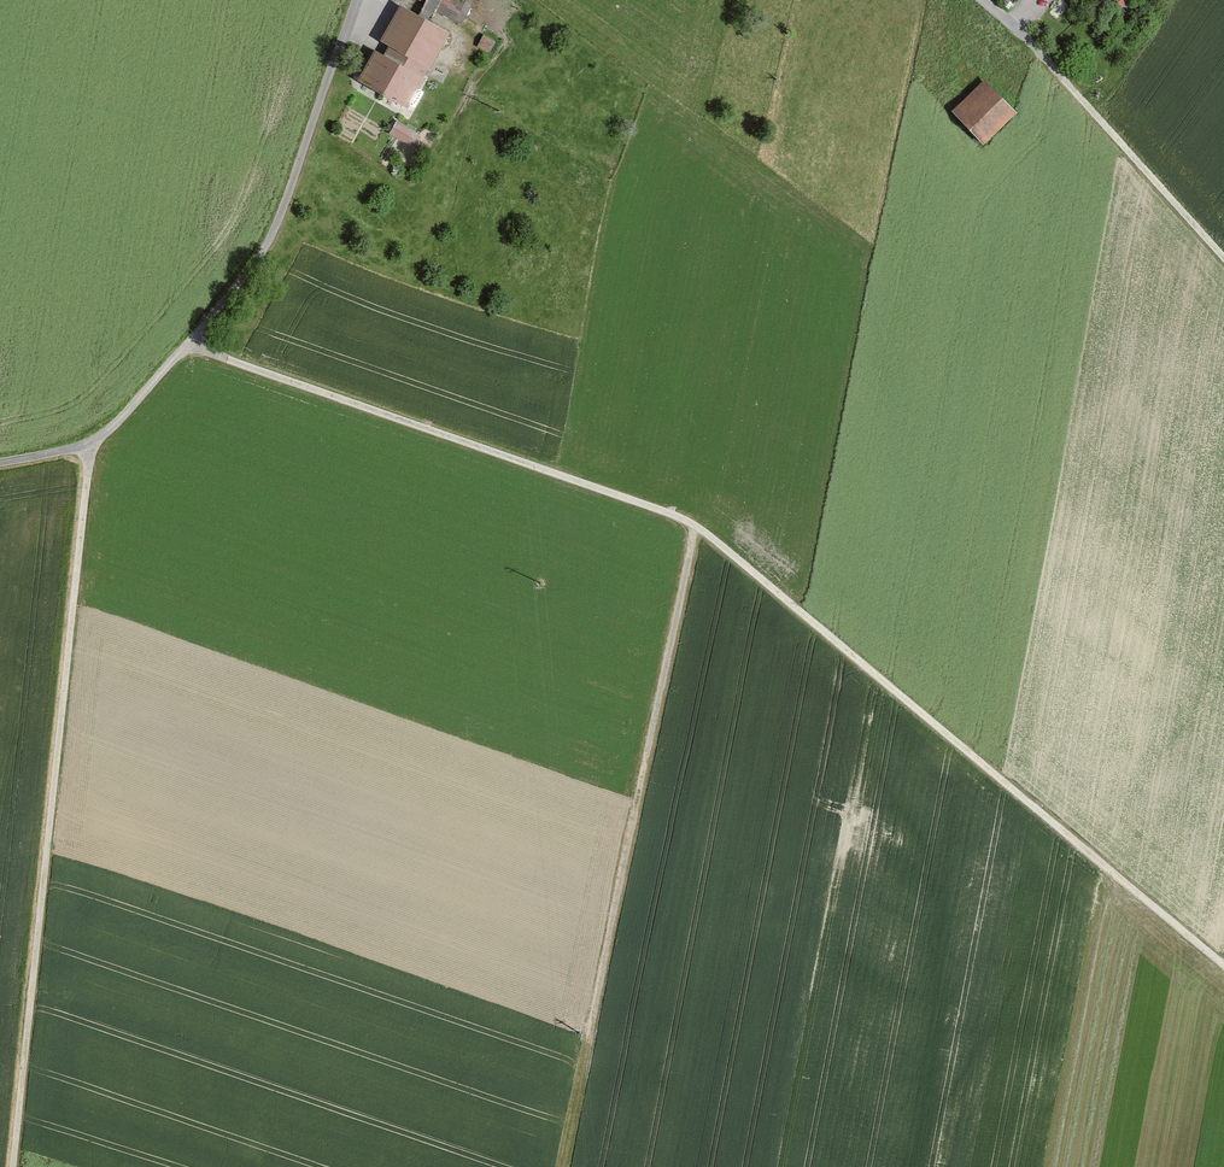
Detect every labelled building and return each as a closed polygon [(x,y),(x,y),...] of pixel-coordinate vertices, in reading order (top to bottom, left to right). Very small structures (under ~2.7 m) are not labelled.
[(1113,1),(1127,12),(1136,0),(1114,0),(1113,1)] [(452,39),(402,11),(382,46),(390,50),(385,59),(427,83),(452,39)] [(478,45),(489,50),(494,40),(484,34),(478,45)] [(427,83),(385,59),(376,54),(359,85),(410,113),(427,83)] [(1020,117),(987,82),(954,114),(986,148),(1020,117)] [(411,143),(417,130),(396,119),(389,132),(411,143)]
